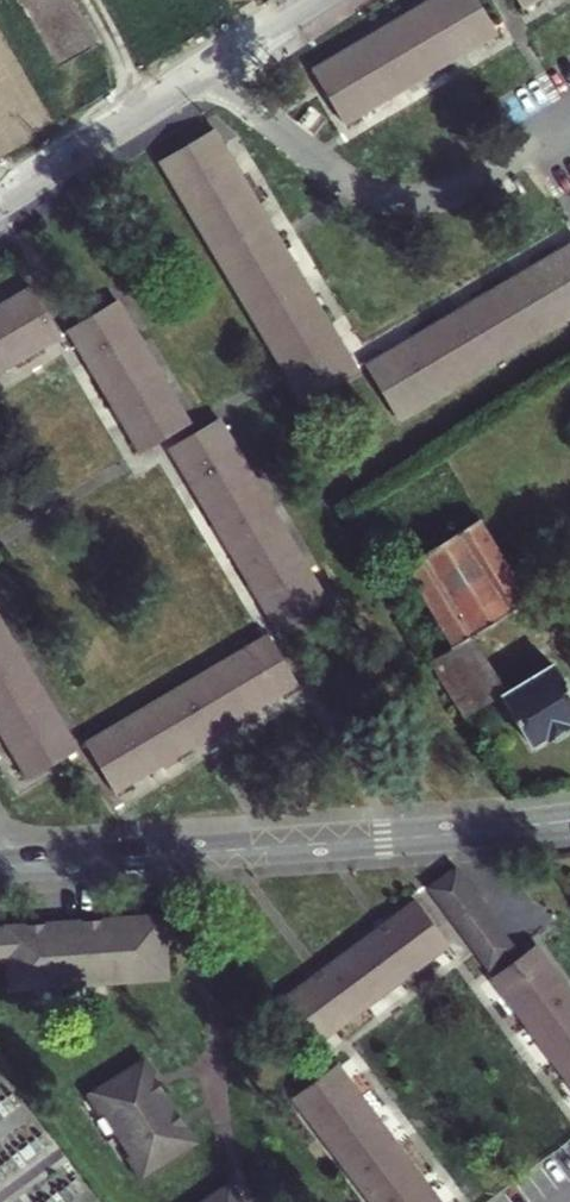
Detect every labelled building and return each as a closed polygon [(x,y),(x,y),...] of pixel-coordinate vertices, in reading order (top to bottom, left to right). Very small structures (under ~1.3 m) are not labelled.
[(459,39),(489,21),(476,0),(406,0),(398,5),(367,24),(337,42),(308,60),(337,111),(368,93),(398,75),(428,57),(459,39)] [(278,242),(259,209),(242,182),(223,150),(205,120),(158,149),(175,176),(193,207),(209,235),(230,269),(246,297),(264,328),(283,359),(300,388),(348,358),(333,333),(313,301),(295,270),(278,242)] [(452,370),(481,352),(513,333),(541,316),(569,299),(569,227),(543,243),(511,263),(483,279),(451,298),(421,316),(392,334),(362,351),(394,405),(422,388),(452,370)] [(20,350),(52,329),(24,284),(0,299),(0,362),(20,350)] [(184,415),(166,388),(146,355),(129,327),(109,294),(62,323),(82,356),(99,384),(119,417),(137,445),(184,415)] [(222,531),(241,562),(258,591),(274,619),(321,590),(304,562),(286,533),(267,503),(249,473),(230,443),(212,413),(168,440),(185,470),(204,501),(222,531)] [(478,516),(402,562),(452,643),(430,656),(463,713),(501,692),(533,743),(569,721),(569,691),(552,662),(507,687),(472,632),(528,598),(478,516)] [(0,623),(0,726),(9,741),(27,770),(73,741),(55,712),(37,683),(19,653),(0,623)] [(177,745),(207,727),(237,710),(269,691),(294,676),(262,624),(237,640),(206,659),(176,678),(147,696),(118,714),(84,735),(113,782),(148,762),(177,745)] [(451,865),(423,887),(487,969),(515,947),(451,865)] [(349,1017),(380,993),(413,967),(444,944),(413,902),(382,926),(349,951),(317,975),(284,1000),(316,1042),(349,1017)] [(0,928),(0,963),(14,962),(17,990),(174,978),(170,919),(147,921),(147,916),(108,919),(109,924),(88,926),(88,921),(51,924),(52,928),(32,930),(31,925),(0,928)] [(564,1069),(569,1077),(569,990),(558,974),(534,942),(491,975),(515,1006),(539,1037),(564,1069)] [(150,1059),(94,1096),(107,1116),(112,1113),(139,1154),(134,1157),(147,1177),(204,1141),(193,1124),(189,1127),(157,1078),(161,1076),(150,1059)] [(407,1162),(383,1130),(359,1098),(335,1067),(293,1098),(317,1130),(341,1162),(366,1194),(372,1201),(437,1201),(432,1196),(407,1162)] [(161,1076),(157,1078),(189,1127),(193,1124),(161,1076)] [(209,1201),(246,1201),(245,1200),(249,1197),(237,1181),(209,1201)]
